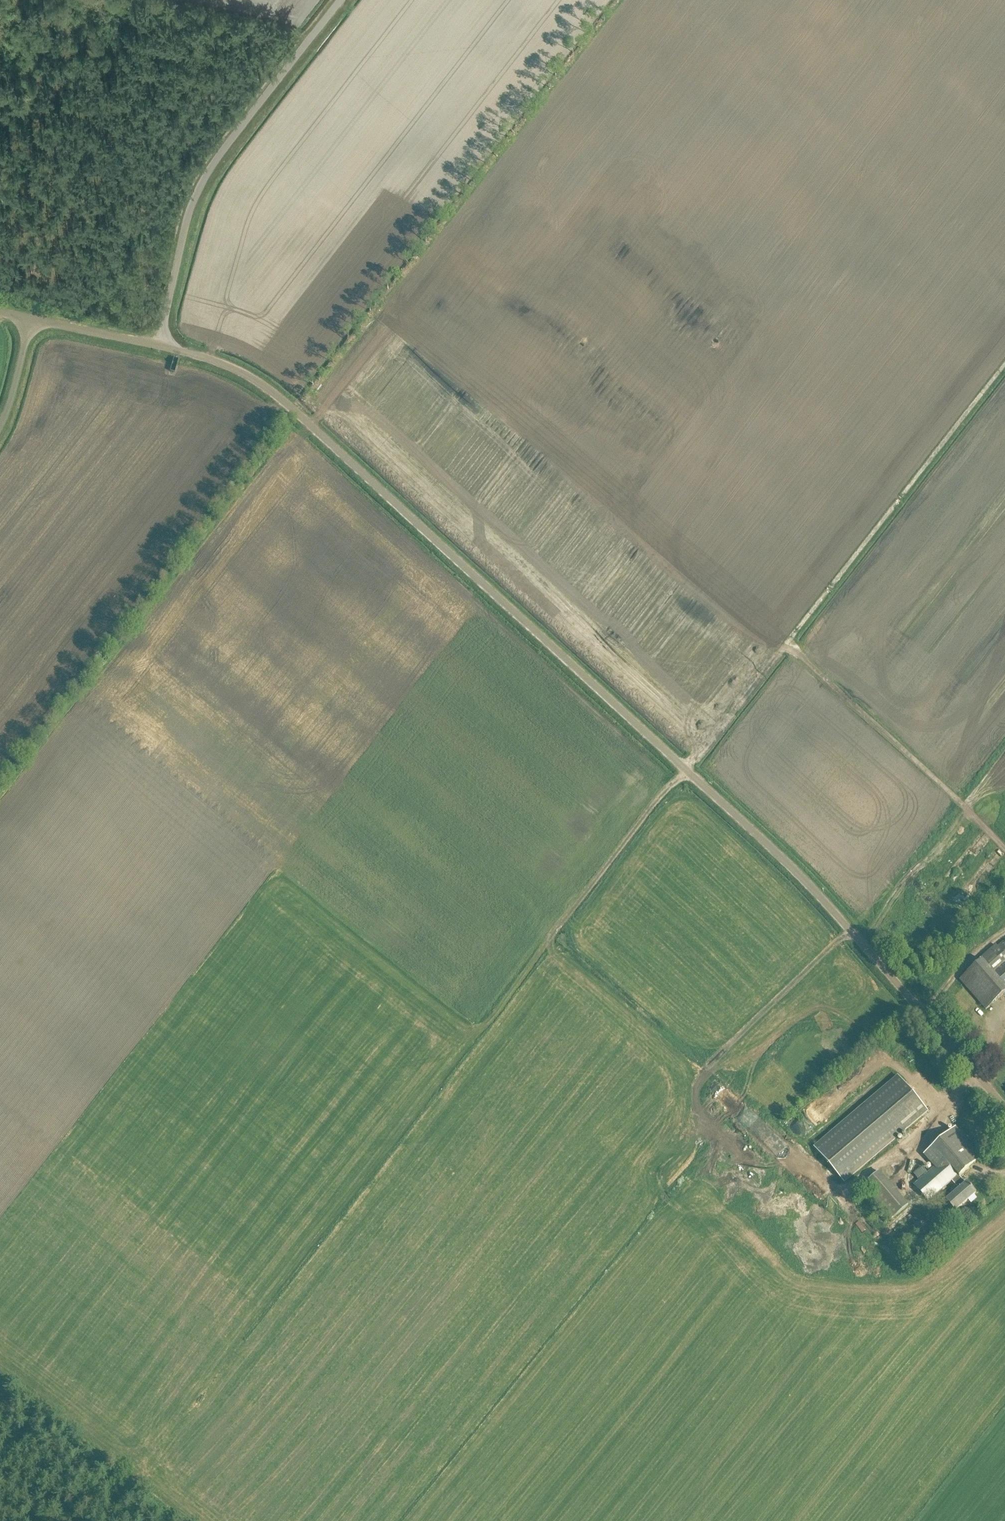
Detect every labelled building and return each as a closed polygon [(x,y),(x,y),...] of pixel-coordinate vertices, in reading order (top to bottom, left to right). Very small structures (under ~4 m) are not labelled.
[(1000,949),(997,946),(981,959),(982,961),(960,980),(986,1010),(1004,994),(1004,945),(1000,949)] [(815,1147),(844,1183),(928,1112),(898,1077),(815,1147)] [(832,1094),(795,1123),(803,1133),(840,1104),(832,1094)] [(914,1186),(928,1204),(953,1183),(959,1190),(946,1202),(955,1212),(976,1194),(967,1183),(965,1185),(960,1178),(982,1158),(956,1128),(924,1156),(935,1168),(914,1186)] [(926,1173),(921,1167),(912,1174),(917,1180),(926,1173)] [(906,1206),(878,1170),(862,1182),(890,1218),(906,1206)] [(925,1224),(921,1220),(912,1227),(917,1231),(925,1224)]
